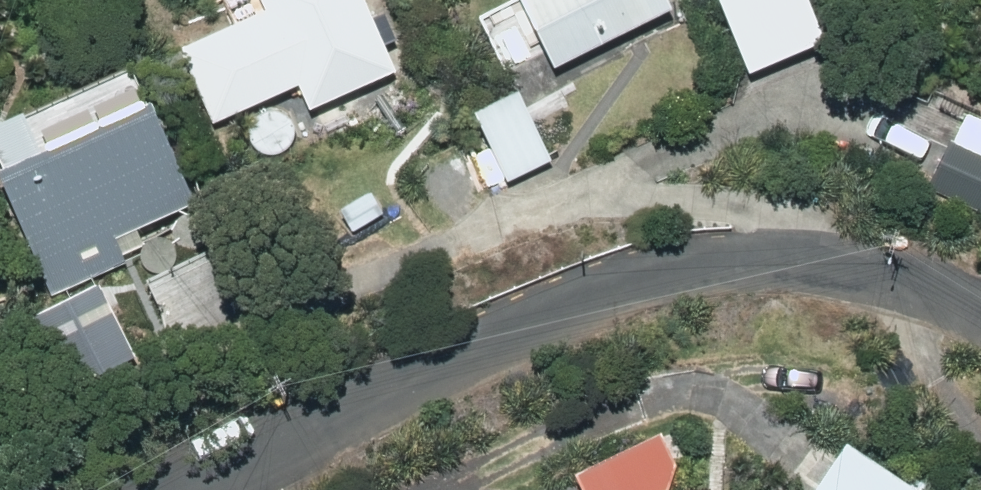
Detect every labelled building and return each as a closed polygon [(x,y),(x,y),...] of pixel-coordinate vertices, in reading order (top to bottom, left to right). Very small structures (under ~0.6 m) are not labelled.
[(307,100),(395,62),(368,0),(256,0),(178,35),(211,111),(297,75),(307,100)] [(670,0),(529,0),(556,55),(670,0)] [(809,0),(717,0),(715,1),(749,75),(827,40),(809,0)] [(516,90),(473,113),(509,180),(552,158),(516,90)] [(354,114),(346,93),(327,99),(334,121),(354,114)] [(193,199),(150,95),(0,161),(55,292),(125,262),(114,236),(193,199)] [(980,213),(980,158),(942,143),(924,190),(980,213)] [(134,349),(103,281),(35,314),(67,381),(134,349)] [(586,489),(667,489),(677,464),(660,424),(574,464),(586,489)] [(849,443),(817,489),(917,489),(849,443)]
